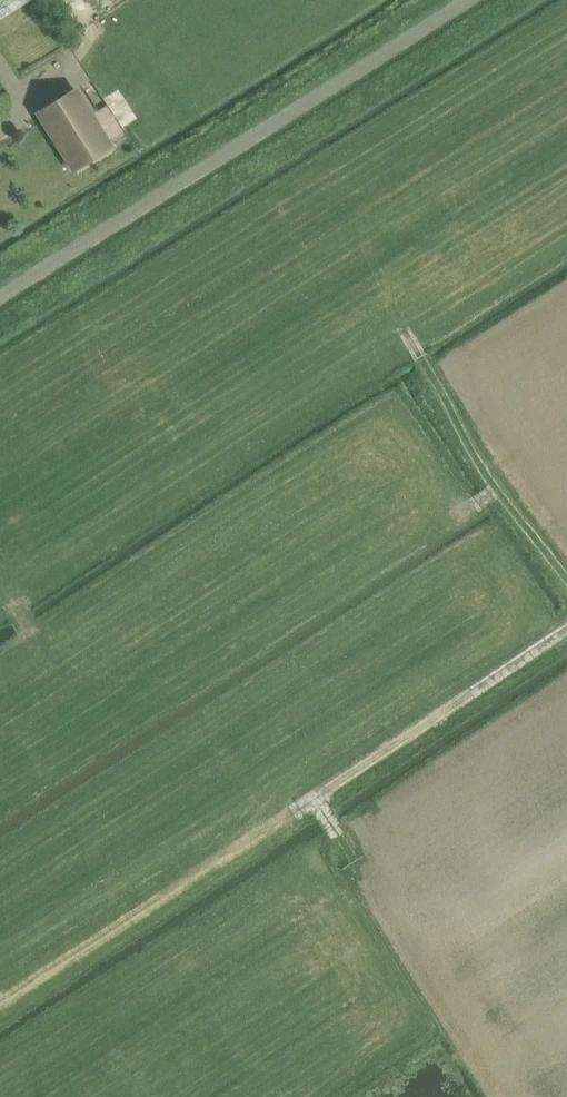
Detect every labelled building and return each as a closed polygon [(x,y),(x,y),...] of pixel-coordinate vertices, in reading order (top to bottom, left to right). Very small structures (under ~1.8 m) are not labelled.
[(29,0),(0,0),(0,19),(29,0)] [(111,146),(76,90),(38,113),(73,170),(111,146)]
